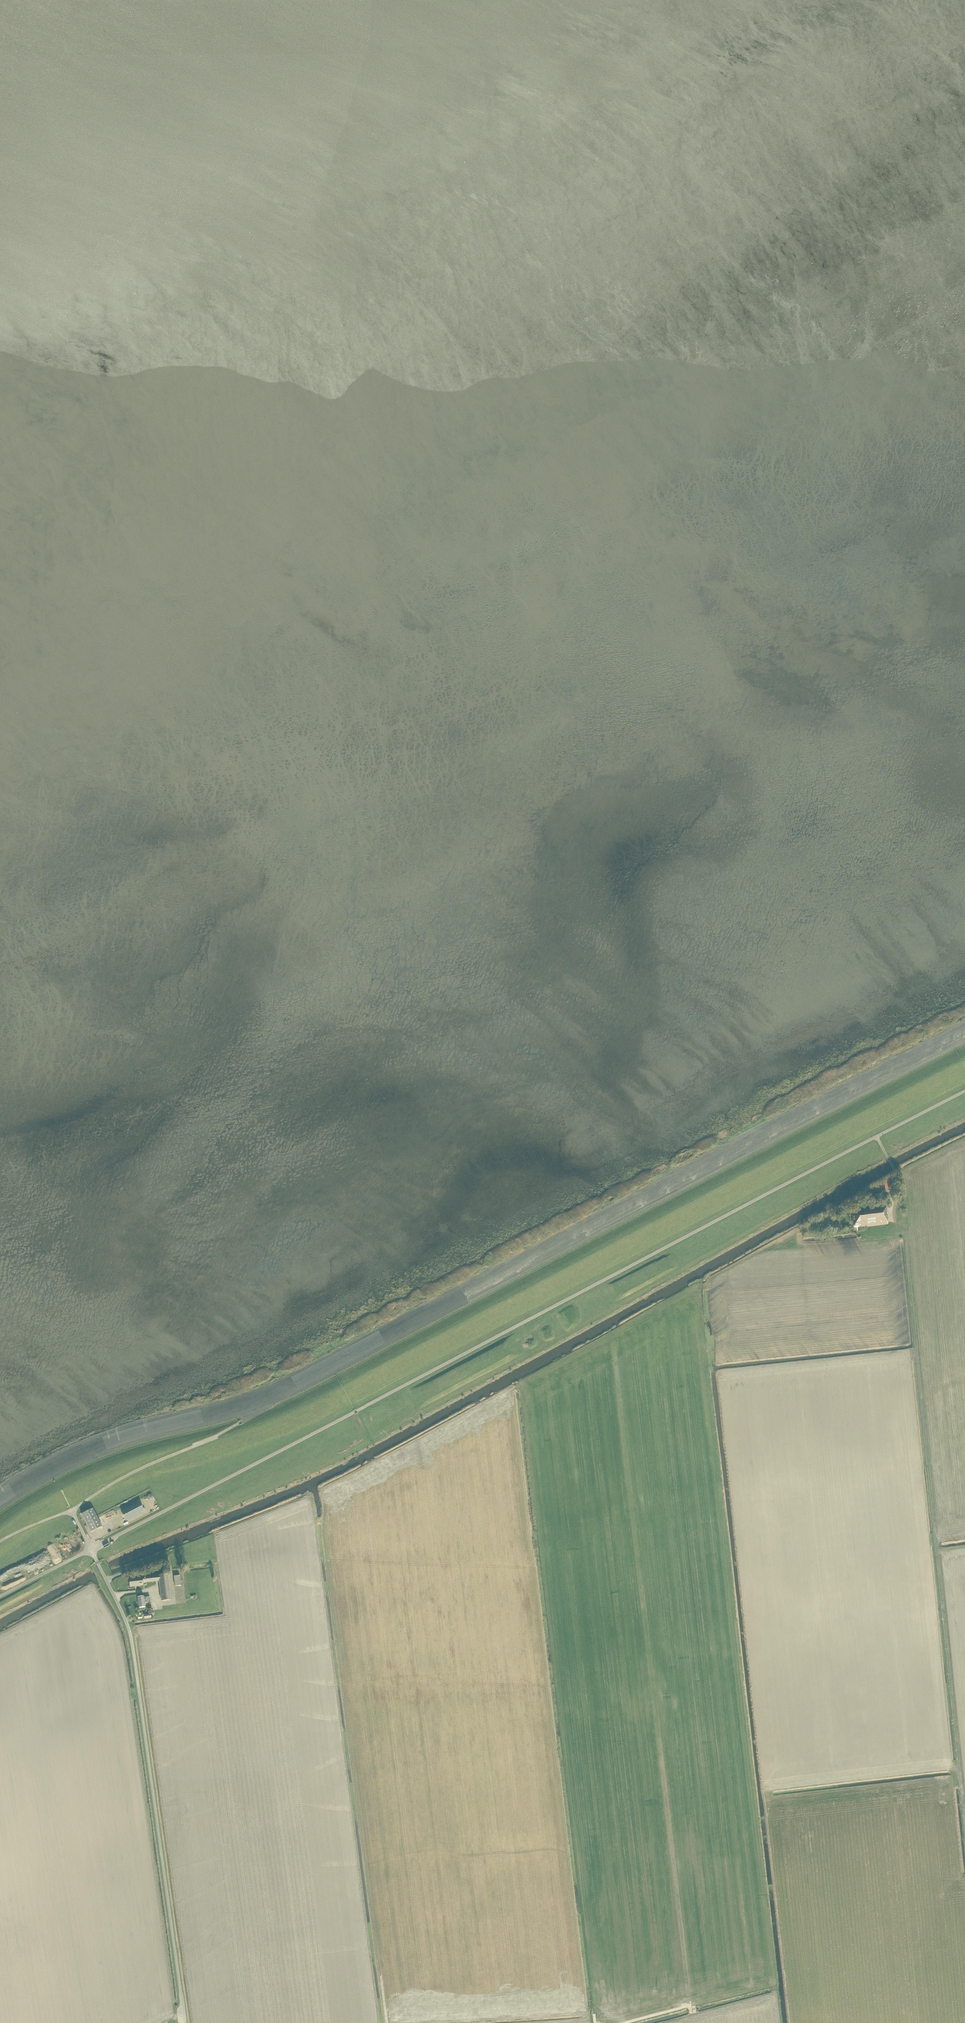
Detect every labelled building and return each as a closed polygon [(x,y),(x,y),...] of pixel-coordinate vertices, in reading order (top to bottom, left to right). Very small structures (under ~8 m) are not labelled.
[(892,1180),(884,1181),(886,1193),(894,1191),(892,1180)] [(886,1201),(884,1193),(876,1195),(877,1203),(886,1201)] [(853,1228),(888,1223),(886,1206),(863,1209),(863,1210),(851,1211),(853,1228)] [(125,1520),(144,1511),(139,1502),(121,1511),(125,1520)] [(90,1532),(102,1526),(92,1508),(81,1514),(90,1532)] [(161,1601),(170,1600),(167,1574),(158,1575),(158,1576),(129,1579),(129,1586),(142,1585),(142,1582),(159,1581),(161,1601)] [(150,1602),(149,1597),(143,1598),(143,1597),(137,1597),(138,1608),(145,1607),(144,1602),(150,1602)]
